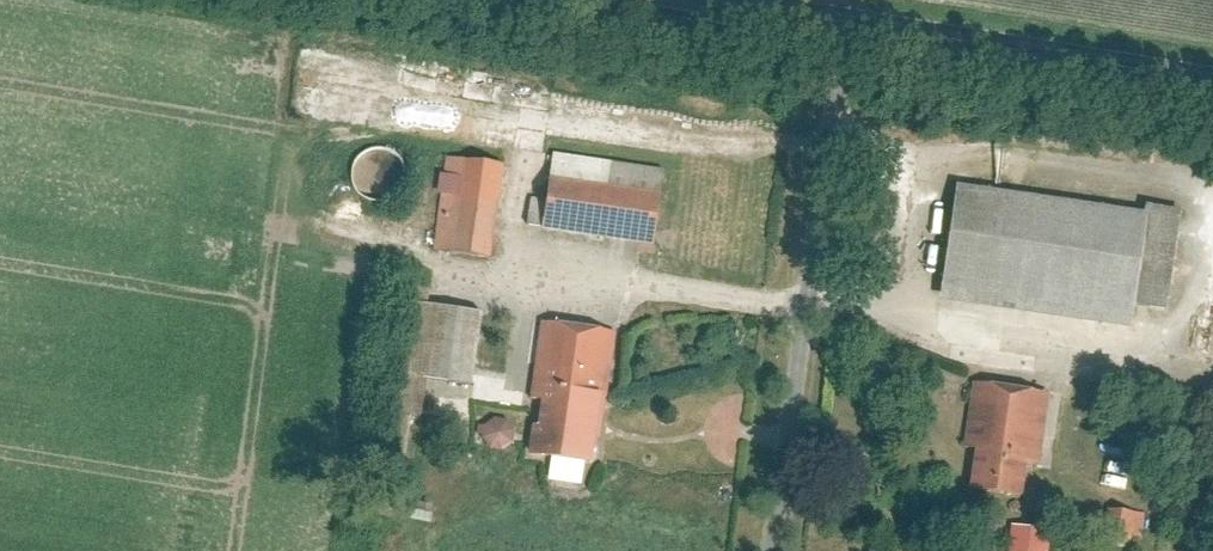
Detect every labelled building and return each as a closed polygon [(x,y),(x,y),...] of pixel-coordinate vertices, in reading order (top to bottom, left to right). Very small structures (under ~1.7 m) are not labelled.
[(407,190),(400,149),(363,156),(366,175),(373,174),(377,195),(407,190)] [(552,154),(541,228),(651,245),(663,171),(552,154)] [(490,257),(503,163),(442,155),(429,249),(490,257)] [(937,299),(1124,328),(1128,305),(1166,311),(1182,210),(1142,203),(1140,212),(954,184),(937,299)] [(480,310),(426,300),(429,288),(406,284),(390,371),(466,385),(480,310)] [(587,463),(599,396),(607,397),(619,334),(544,320),(530,399),(539,400),(530,453),(587,463)] [(1017,496),(1023,459),(1036,462),(1047,392),(966,379),(954,451),(968,453),(962,487),(1017,496)] [(480,440),(519,449),(524,426),(485,417),(480,440)] [(1057,526),(1015,525),(1015,550),(1056,550),(1057,526)]
